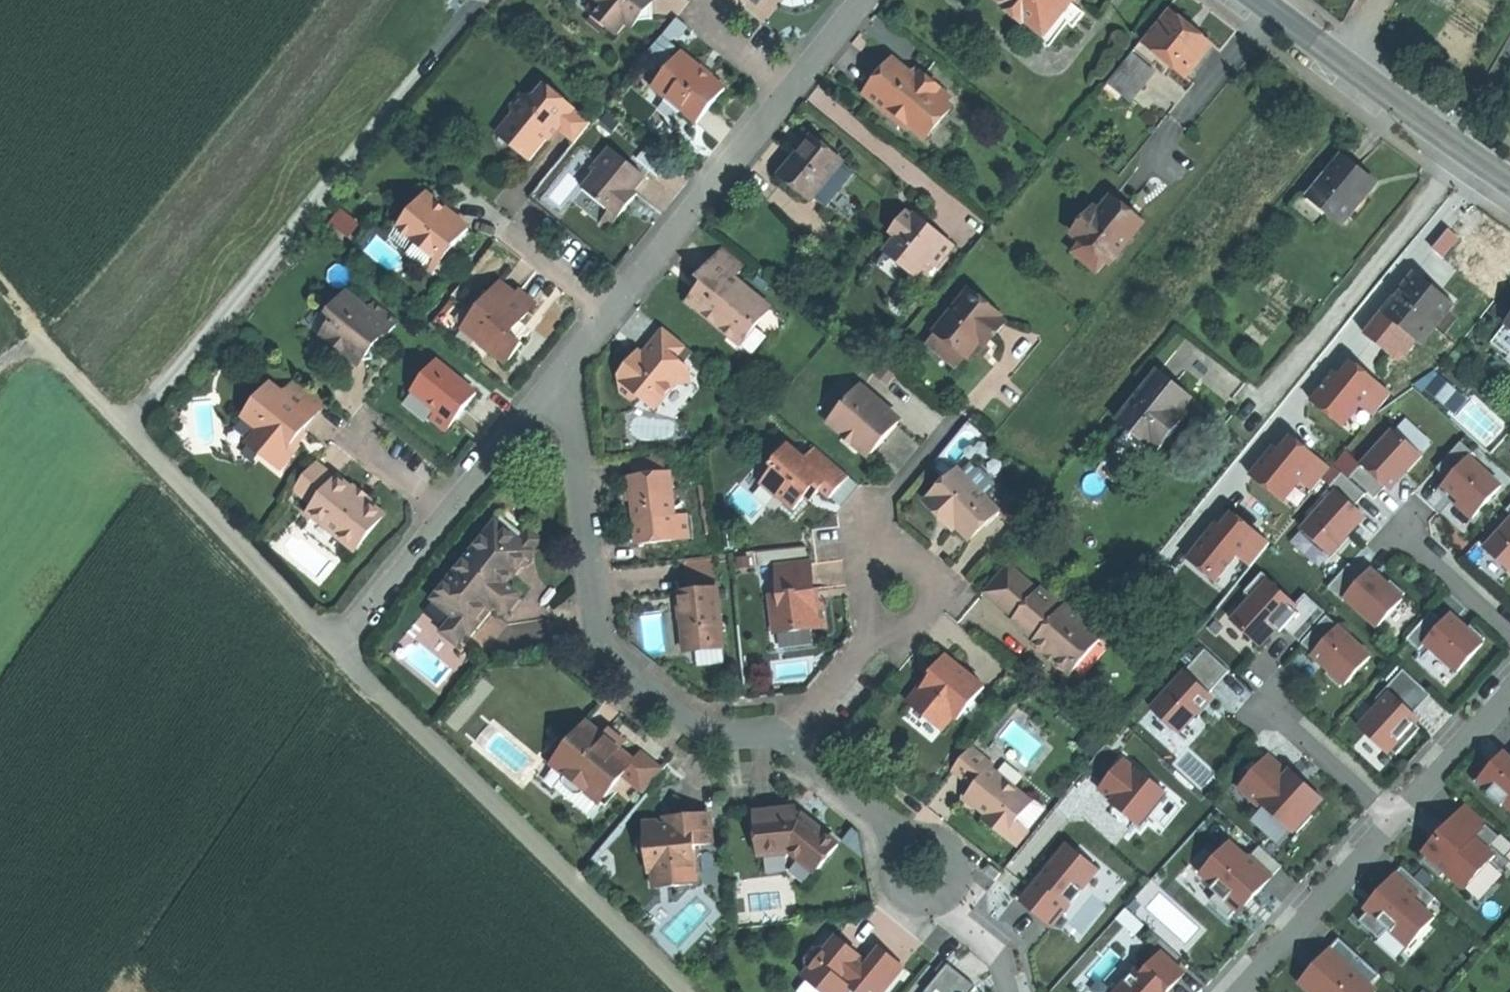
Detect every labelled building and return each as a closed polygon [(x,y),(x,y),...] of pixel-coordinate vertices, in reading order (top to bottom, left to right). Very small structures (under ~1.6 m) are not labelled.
[(587,10),(596,0),(575,0),(587,10)] [(587,10),(612,31),(622,20),(630,26),(636,18),(651,17),(648,0),(596,0),(587,10)] [(1060,17),(1071,2),(1073,0),(1004,0),(1003,9),(1020,22),(1027,20),(1045,35),(1060,17)] [(1071,2),(1060,17),(1073,28),(1085,13),(1071,2)] [(1172,10),(1145,43),(1169,61),(1186,75),(1212,42),(1192,26),(1172,10)] [(644,54),(664,70),(675,56),(669,51),(672,48),(658,37),(644,54)] [(1145,43),(1141,39),(1134,48),(1153,63),(1157,59),(1165,66),(1169,61),(1145,43)] [(709,103),(723,86),(679,50),(675,56),(664,70),(653,83),(666,94),(664,98),(680,111),(682,108),(696,119),(709,103)] [(1131,51),(1107,81),(1130,99),(1155,70),(1131,51)] [(917,78),(910,73),(893,59),(879,75),(864,94),(887,113),(890,109),(925,138),(950,107),(945,103),(950,96),(939,87),(941,85),(923,71),(917,78)] [(917,65),(910,73),(917,78),(923,71),(917,65)] [(573,142),(591,120),(543,82),(532,93),(518,91),(509,100),(513,114),(499,127),(511,137),(513,144),(513,146),(528,156),(541,140),(553,125),(573,142)] [(607,111),(598,121),(611,132),(620,121),(607,111)] [(511,137),(499,127),(492,133),(498,150),(513,144),(511,137)] [(812,196),(841,161),(810,136),(795,155),(782,172),(812,196)] [(609,145),(591,166),(596,171),(584,186),(608,206),(616,213),(626,201),(634,192),(630,189),(643,174),(609,145)] [(1358,168),(1343,155),(1310,195),(1343,223),(1376,183),(1358,168)] [(854,172),(841,161),(812,196),(825,207),(854,172)] [(596,171),(591,166),(578,181),(584,186),(596,171)] [(431,202),(435,198),(426,190),(422,195),(431,202)] [(1128,206),(1113,194),(1100,211),(1094,206),(1074,231),(1110,261),(1144,220),(1128,206)] [(450,210),(435,198),(431,202),(422,195),(399,223),(413,234),(411,237),(434,256),(449,238),(453,242),(468,224),(450,210)] [(608,223),(616,213),(608,206),(600,216),(608,223)] [(905,258),(920,271),(931,258),(938,264),(954,244),(934,228),(915,213),(913,215),(907,210),(893,228),(899,233),(885,250),(901,263),(905,258)] [(433,267),(453,242),(449,238),(434,256),(429,263),(433,267)] [(745,264),(723,246),(705,269),(697,279),(702,283),(687,301),(741,345),(756,327),(754,325),(769,306),(734,277),(745,264)] [(907,287),(920,271),(905,258),(901,263),(885,250),(875,261),(907,287)] [(1382,312),(1387,316),(1404,330),(1420,342),(1452,302),(1433,286),(1415,272),(1382,312)] [(485,294),(470,297),(472,311),(463,325),(479,338),(505,360),(521,340),(517,336),(509,330),(518,319),(532,300),(518,289),(514,294),(497,280),(485,294)] [(347,289),(328,312),(333,315),(321,331),(345,350),(345,360),(358,359),(373,358),(371,345),(376,338),(380,341),(398,320),(375,300),(370,307),(347,289)] [(970,289),(937,330),(968,355),(980,340),(999,316),(1001,314),(970,289)] [(472,311),(470,297),(450,322),(474,342),(479,338),(463,325),(472,311)] [(333,315),(328,312),(322,307),(310,322),(321,331),(333,315)] [(1005,321),(999,316),(980,340),(983,342),(991,332),(994,335),(1000,329),(1005,321)] [(1404,330),(1387,316),(1370,337),(1387,351),(1404,330)] [(526,325),(518,319),(509,330),(517,336),(522,331),(526,325)] [(1506,323),(1491,343),(1507,355),(1504,359),(1509,363),(1509,327),(1506,323)] [(685,345),(664,327),(649,346),(642,354),(638,351),(619,374),(622,391),(634,401),(639,395),(655,408),(675,384),(690,382),(689,367),(676,356),(685,345)] [(968,355),(937,330),(928,341),(959,366),(968,355)] [(1349,357),(1311,404),(1341,428),(1359,405),(1374,417),(1393,393),(1349,357)] [(437,405),(430,414),(446,426),(460,408),(474,389),(435,358),(413,386),(437,405)] [(1151,447),(1153,443),(1181,409),(1192,396),(1178,385),(1159,369),(1118,420),(1151,447)] [(325,401),(294,376),(282,391),(269,381),(242,414),(258,427),(252,434),(266,446),(262,452),(279,466),(300,441),(296,437),(309,421),(325,401)] [(1440,401),(1440,400),(1449,390),(1450,390),(1439,380),(1429,391),(1440,401)] [(428,416),(430,414),(437,405),(413,386),(404,397),(428,416)] [(829,422),(845,435),(849,432),(858,440),(855,444),(869,456),(899,422),(859,387),(829,422)] [(1449,390),(1440,400),(1451,411),(1461,401),(1449,390)] [(1181,409),(1153,443),(1159,448),(1187,414),(1181,409)] [(1393,428),(1350,475),(1375,497),(1385,485),(1389,488),(1403,473),(1420,453),(1393,428)] [(849,432),(845,435),(849,439),(855,444),(858,440),(849,432)] [(1286,432),(1248,477),(1281,504),(1301,481),(1313,490),(1331,469),(1286,432)] [(266,446),(252,434),(247,440),(262,452),(266,446)] [(1472,450),(1460,440),(1435,467),(1448,478),(1468,455),(1472,450)] [(850,474),(816,446),(804,461),(786,446),(771,464),(774,466),(762,482),(794,509),(805,496),(811,501),(815,495),(821,489),(830,497),(850,474)] [(663,455),(632,458),(634,474),(630,474),(633,496),(635,519),(675,515),(670,471),(665,471),(663,455)] [(1500,484),(1468,455),(1448,478),(1443,483),(1455,494),(1460,498),(1456,502),(1471,516),(1500,484)] [(316,460),(295,487),(314,502),(309,509),(313,511),(351,541),(356,545),(382,511),(365,499),(350,487),(316,460)] [(968,460),(959,470),(986,498),(993,491),(994,486),(991,483),(991,478),(980,468),(976,468),(968,460)] [(959,470),(958,469),(925,500),(941,516),(944,513),(953,522),(969,538),(998,510),(986,498),(959,470)] [(1329,485),(1336,491),(1353,506),(1365,493),(1341,472),(1329,485)] [(354,482),(350,487),(365,499),(369,494),(361,488),(354,482)] [(1347,533),(1350,529),(1348,528),(1362,513),(1353,506),(1336,491),(1302,529),(1329,553),(1347,533)] [(1251,567),(1271,544),(1227,507),(1183,560),(1211,583),(1235,554),(1251,567)] [(351,541),(313,511),(303,524),(341,554),(351,541)] [(1485,547),(1497,558),(1509,569),(1509,519),(1485,547)] [(521,541),(497,521),(435,597),(456,613),(443,630),(459,643),(472,626),(474,628),(491,607),(488,604),(490,601),(502,610),(503,609),(506,611),(513,603),(519,595),(516,593),(518,591),(507,582),(520,565),(526,565),(534,555),(532,550),(542,538),(531,529),(521,541)] [(689,561),(692,589),(718,586),(715,558),(689,561)] [(810,560),(778,564),(781,594),(771,595),(775,631),(826,625),(823,603),(814,595),(813,585),(810,560)] [(1349,563),(1328,586),(1342,599),(1345,596),(1363,576),(1349,563)] [(1037,590),(1007,565),(983,593),(1013,618),(1012,619),(1023,630),(1034,639),(1033,641),(1070,672),(1100,637),(1064,606),(1062,608),(1039,588),(1037,590)] [(1370,568),(1363,576),(1345,596),(1378,625),(1402,597),(1401,596),(1387,584),(1383,580),(1370,568)] [(1272,629),(1279,622),(1295,604),(1270,581),(1271,580),(1261,572),(1244,591),(1251,597),(1231,620),(1259,644),(1272,629)] [(1391,580),(1387,584),(1401,596),(1404,592),(1391,580)] [(686,646),(723,642),(718,586),(692,589),(681,590),(684,620),(686,646)] [(1324,611),(1304,593),(1295,604),(1279,622),(1284,627),(1285,626),(1299,639),(1324,611)] [(1431,610),(1406,637),(1418,648),(1425,641),(1443,621),(1431,610)] [(1450,613),(1443,621),(1425,641),(1457,670),(1482,642),(1480,641),(1467,629),(1463,625),(1450,613)] [(1326,614),(1301,642),(1313,653),(1338,626),(1338,625),(1326,614)] [(1470,625),(1467,629),(1480,641),(1484,637),(1470,625)] [(1370,655),(1338,626),(1313,653),(1312,654),(1322,663),(1329,669),(1343,682),(1344,683),(1370,655)] [(724,647),(723,642),(686,646),(687,651),(724,647)] [(1204,648),(1184,670),(1208,692),(1228,670),(1204,648)] [(933,714),(946,725),(954,716),(958,719),(984,685),(966,671),(946,655),(933,671),(934,673),(921,689),(910,703),(929,718),(933,714)] [(1412,734),(1420,726),(1414,721),(1417,718),(1412,714),(1408,710),(1426,690),(1430,694),(1431,693),(1403,668),(1377,697),(1381,701),(1359,726),(1387,751),(1391,747),(1396,752),(1412,734)] [(934,673),(933,671),(930,669),(916,686),(921,689),(934,673)] [(1339,686),(1343,682),(1329,669),(1325,673),(1339,686)] [(1151,707),(1179,732),(1197,713),(1199,715),(1200,715),(1197,712),(1201,708),(1212,696),(1208,692),(1184,670),(1151,707)] [(1412,714),(1430,694),(1426,690),(1408,710),(1412,714)] [(942,729),(946,725),(933,714),(929,718),(942,729)] [(635,760),(621,749),(603,734),(588,722),(555,763),(602,800),(624,773),(635,760)] [(603,734),(621,749),(626,742),(617,735),(608,727),(603,734)] [(992,764),(971,747),(953,770),(974,787),(966,796),(980,808),(990,816),(986,821),(1004,835),(1017,820),(1017,819),(1031,802),(1031,801),(989,767),(992,764)] [(642,751),(635,760),(624,773),(646,791),(663,769),(642,751)] [(1507,753),(1502,759),(1495,766),(1492,763),(1475,781),(1476,782),(1479,779),(1491,791),(1489,793),(1502,806),(1505,803),(1509,807),(1509,756),(1507,753)] [(1092,787),(1136,827),(1167,794),(1124,754),(1092,787)] [(1260,804),(1261,802),(1288,773),(1267,754),(1239,785),(1260,804)] [(1291,769),(1288,773),(1300,784),(1303,780),(1296,774),(1291,769)] [(1322,797),(1303,780),(1300,784),(1288,773),(1261,802),(1292,830),(1294,828),(1309,811),(1322,797)] [(1034,798),(1031,801),(1031,802),(1017,819),(1029,828),(1046,808),(1034,798)] [(1488,849),(1500,836),(1466,805),(1446,827),(1449,829),(1444,835),(1427,854),(1428,855),(1424,859),(1443,877),(1447,872),(1465,889),(1496,855),(1488,849)] [(788,816),(787,808),(774,809),(756,811),(760,853),(793,850),(816,872),(838,844),(803,815),(788,816)] [(1313,815),(1309,811),(1294,828),(1298,831),(1313,815)] [(672,881),(678,886),(695,884),(700,877),(697,845),(714,843),(711,812),(691,814),(679,815),(680,824),(664,825),(661,822),(647,823),(648,838),(645,838),(641,843),(641,852),(646,856),(654,855),(655,867),(658,870),(671,869),(672,881)] [(1017,820),(1004,835),(1016,845),(1029,830),(1017,820)] [(1285,873),(1266,842),(1245,855),(1234,838),(1192,864),(1222,912),(1285,873)] [(1065,841),(1015,899),(1049,928),(1099,871),(1065,841)] [(983,869),(996,879),(1002,872),(989,861),(983,869)] [(657,888),(678,886),(672,881),(671,869),(658,870),(655,867),(657,888)] [(1437,898),(1404,868),(1383,891),(1382,891),(1379,894),(1377,896),(1381,900),(1361,921),(1380,938),(1389,928),(1409,947),(1436,918),(1427,909),(1437,898)] [(902,967),(879,948),(864,966),(859,962),(855,959),(858,955),(836,937),(827,947),(813,948),(804,958),(806,973),(803,977),(821,991),(827,991),(838,978),(848,987),(854,991),(881,991),(902,967)] [(1340,938),(1320,960),(1323,963),(1320,967),(1315,972),(1312,969),(1300,982),(1312,991),(1365,991),(1371,985),(1381,975),(1340,938)] [(1112,991),(1165,991),(1164,991),(1187,968),(1160,942),(1112,991)] [(979,987),(949,963),(926,991),(974,991),(979,987)] [(827,991),(843,991),(848,987),(838,978),(827,991)]
